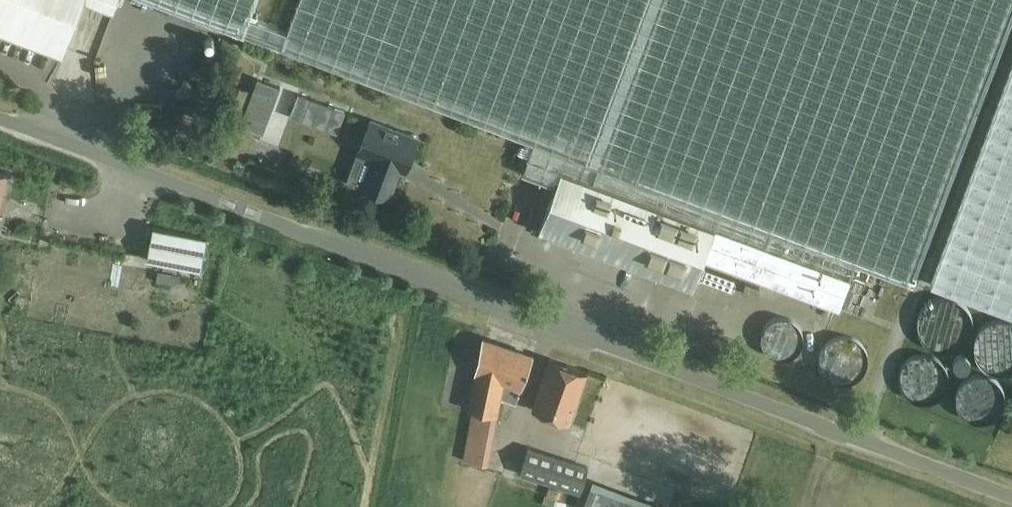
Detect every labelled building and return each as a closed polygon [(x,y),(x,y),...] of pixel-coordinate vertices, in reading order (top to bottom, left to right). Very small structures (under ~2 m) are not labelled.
[(62,54),(82,0),(0,0),(0,31),(62,54)] [(113,10),(117,0),(86,0),(113,10)] [(845,290),(855,264),(906,283),(1011,0),(298,0),(286,32),(249,18),(255,0),(151,0),(533,143),(522,173),(556,186),(539,231),(692,289),(703,258),(838,309),(845,290)] [(281,51),(276,65),(289,70),(295,56),(281,51)] [(930,282),(1011,312),(1011,63),(930,282)] [(240,125),(263,134),(280,86),(257,78),(240,125)] [(229,95),(225,104),(239,111),(243,101),(248,89),(234,83),(229,95)] [(290,116),(337,134),(346,111),(298,93),(290,116)] [(359,153),(348,181),(389,196),(399,168),(402,160),(408,162),(417,138),(371,121),(359,153)] [(153,226),(147,257),(200,268),(207,236),(153,226)] [(866,365),(866,360),(866,355),(865,351),(862,347),(860,343),(856,340),(851,337),(846,336),(842,335),(836,336),(832,337),(827,339),(824,342),(821,345),(818,350),(817,355),(816,359),(816,365),(818,369),(820,373),(823,377),(830,383),(834,384),(839,385),(843,385),(849,384),(854,381),(859,378),(862,374),(865,369),(866,365)] [(516,402),(533,355),(483,338),(468,409),(473,410),(464,460),(487,465),(501,397),(516,402)] [(587,372),(550,358),(532,408),(569,422),(587,372)] [(520,473),(580,493),(589,467),(528,448),(520,473)]
